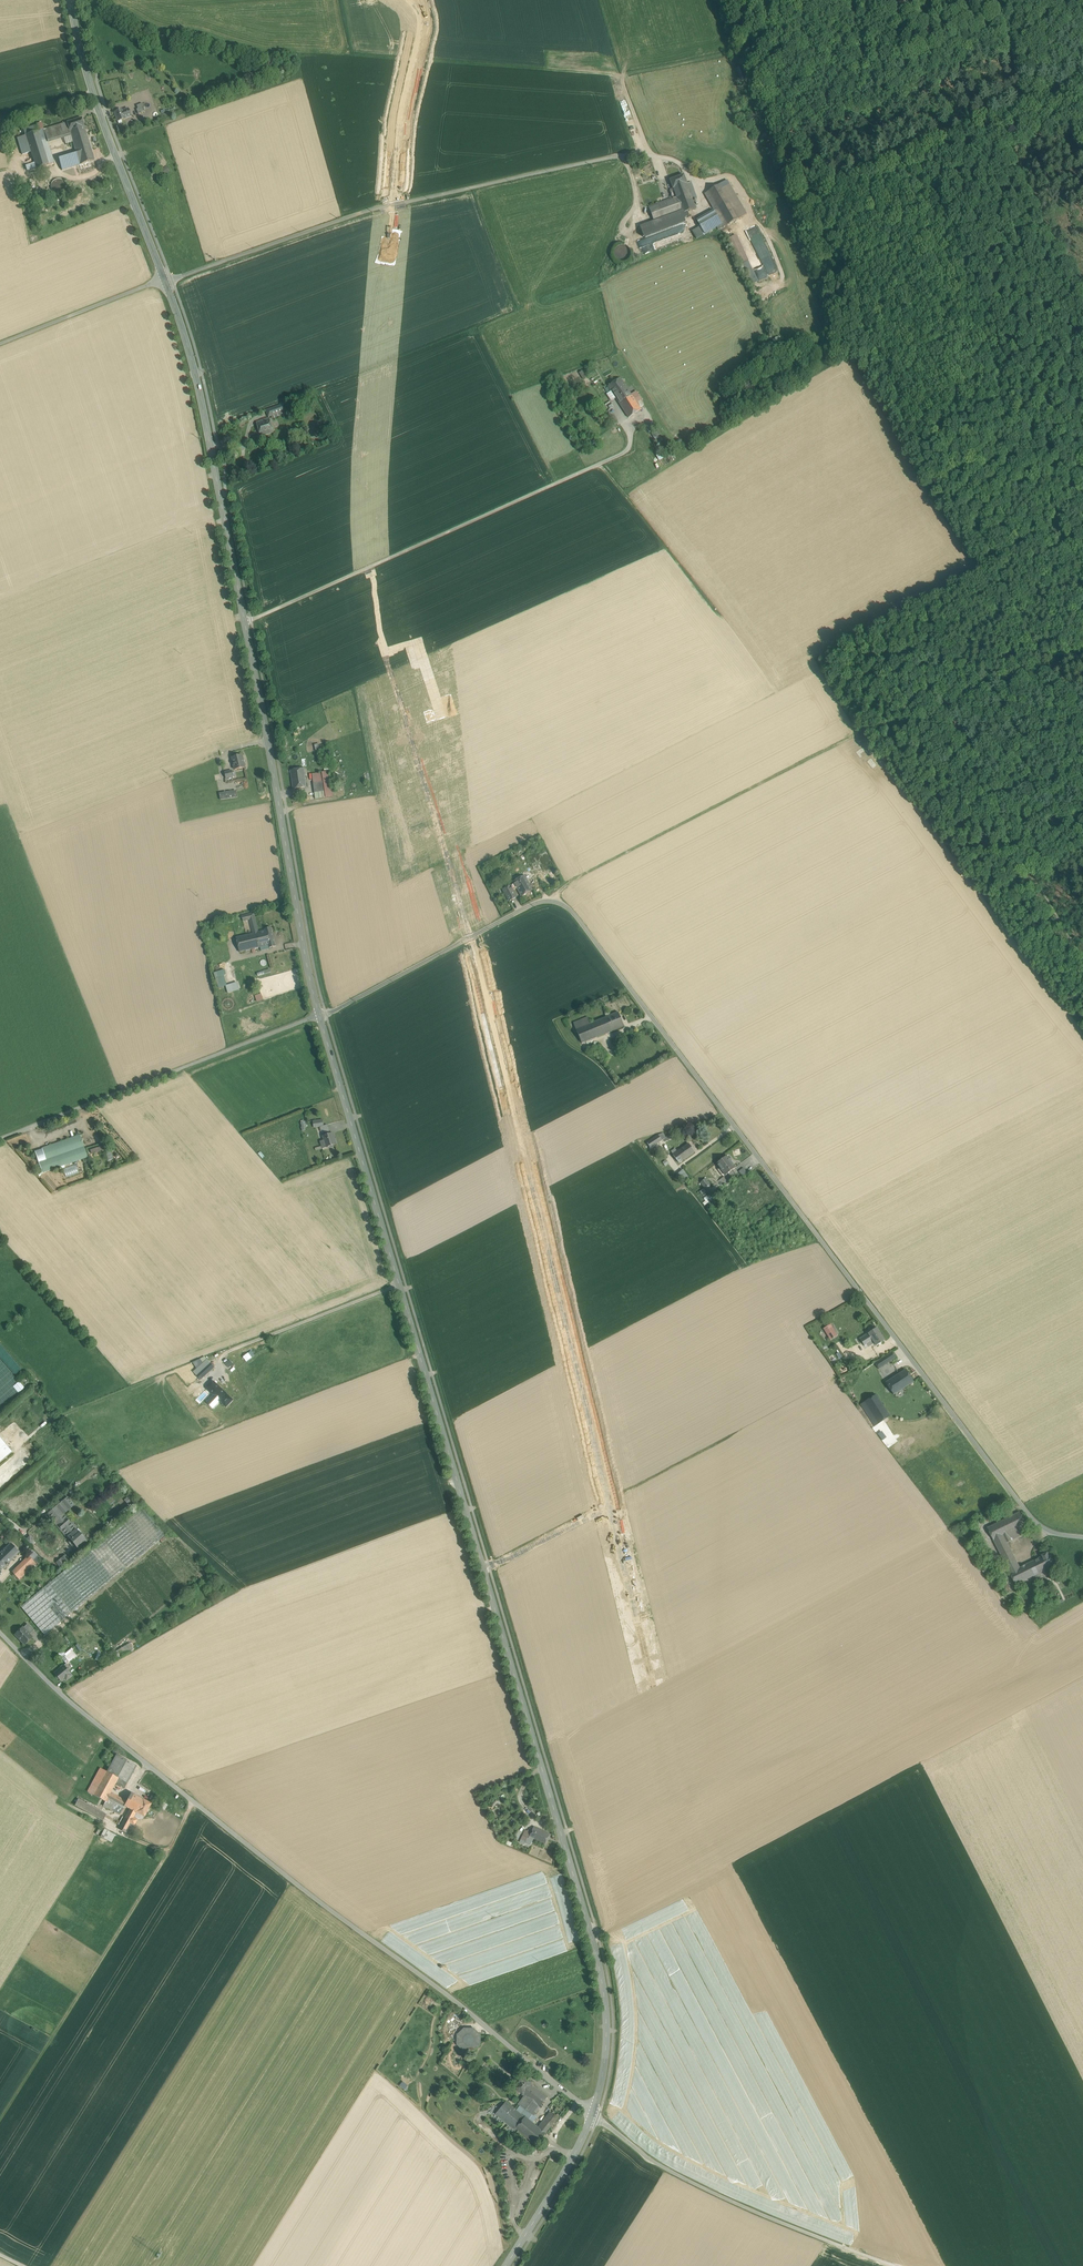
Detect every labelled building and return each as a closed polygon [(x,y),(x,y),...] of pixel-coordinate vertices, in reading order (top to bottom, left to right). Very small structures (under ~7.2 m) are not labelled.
[(741,84),(749,81),(746,73),(744,74),(742,68),(737,69),(741,84)] [(143,103),(137,106),(138,109),(136,109),(138,114),(145,111),(143,103)] [(128,109),(122,111),(122,110),(114,113),(117,122),(125,119),(125,118),(131,116),(128,109)] [(67,123),(71,135),(72,139),(86,135),(84,127),(81,118),(67,123)] [(71,135),(67,123),(61,125),(64,137),(71,135)] [(61,125),(44,130),(47,142),(63,137),(64,137),(61,125)] [(36,126),(24,130),(26,136),(38,132),(38,130),(36,126)] [(40,130),(38,130),(38,132),(26,136),(31,152),(36,169),(54,163),(47,142),(44,130),(40,131),(40,130)] [(64,137),(63,137),(66,145),(73,143),(72,139),(71,135),(64,137)] [(86,135),(72,139),(73,143),(77,154),(80,164),(94,160),(86,135)] [(26,136),(20,137),(25,154),(31,152),(26,136)] [(22,155),(25,154),(20,137),(17,138),(22,155)] [(77,154),(73,155),(73,157),(59,161),(58,162),(61,170),(80,164),(77,154)] [(166,167),(157,174),(161,178),(170,171),(166,167)] [(684,175),(670,181),(673,189),(687,184),(684,175)] [(66,190),(66,187),(66,184),(64,181),(61,180),(58,179),(56,180),(53,182),(51,184),(51,187),(52,190),(53,192),(56,194),(59,195),(62,194),(64,192),(66,190)] [(746,214),(727,181),(719,185),(739,219),(746,214)] [(687,184),(673,189),(676,197),(681,212),(682,214),(687,212),(696,209),(696,207),(694,202),(690,191),(688,187),(687,184)] [(739,219),(719,185),(704,194),(714,210),(724,227),(739,219)] [(676,197),(649,207),(655,222),(681,212),(676,197)] [(714,210),(697,221),(700,227),(705,234),(717,227),(718,230),(719,229),(720,229),(724,227),(714,210)] [(655,222),(640,227),(645,238),(685,223),(684,219),(689,217),(687,212),(682,214),(681,212),(655,222)] [(697,238),(705,234),(700,227),(693,231),(697,238)] [(760,281),(737,235),(727,241),(750,286),(760,281)] [(617,260),(620,262),(624,262),(628,260),(630,257),(631,254),(630,250),(628,247),(624,245),(620,245),(617,247),(614,250),(614,254),(614,257),(617,260)] [(771,283),(758,291),(763,299),(776,292),(771,283)] [(770,342),(758,350),(764,358),(776,350),(770,342)] [(620,378),(608,387),(612,392),(616,399),(628,390),(620,378)] [(628,390),(616,399),(629,418),(641,410),(636,402),(631,394),(628,390)] [(637,390),(631,394),(636,402),(642,399),(637,390)] [(611,402),(616,399),(612,392),(606,395),(611,402)] [(281,405),(269,410),(272,419),(285,414),(281,405)] [(269,418),(256,422),(261,436),(273,432),(269,418)] [(660,434),(658,431),(652,434),(655,440),(659,438),(658,435),(660,434)] [(860,758),(867,753),(863,747),(855,752),(860,758)] [(242,755),(232,757),(235,770),(245,768),(242,755)] [(304,769),(291,770),(293,789),(306,787),(304,769)] [(329,772),(322,773),(324,782),(324,783),(325,791),(326,797),(333,796),(329,772)] [(322,773),(312,774),(313,783),(324,782),(322,773)] [(313,783),(315,793),(325,791),(324,783),(324,782),(313,783)] [(237,797),(236,790),(221,792),(222,799),(237,797)] [(524,876),(514,882),(515,884),(517,888),(522,896),(532,890),(524,876)] [(515,884),(503,890),(509,901),(517,897),(513,890),(517,888),(515,884)] [(254,913),(242,916),(243,921),(250,920),(253,933),(258,932),(254,913)] [(271,928),(265,929),(269,945),(269,947),(276,946),(271,928)] [(253,933),(236,937),(240,952),(269,945),(265,930),(258,932),(253,933)] [(226,975),(225,971),(214,974),(219,989),(227,986),(224,976),(226,975)] [(256,1001),(263,1000),(261,993),(255,995),(256,1001)] [(618,1012),(604,1018),(611,1032),(624,1026),(618,1012)] [(588,1018),(573,1023),(576,1030),(590,1024),(588,1018)] [(604,1018),(590,1024),(576,1030),(582,1043),(611,1032),(604,1018)] [(609,1057),(599,1045),(595,1049),(605,1060),(609,1057)] [(323,1126),(320,1127),(322,1134),(329,1132),(327,1125),(323,1126)] [(333,1133),(323,1136),(324,1140),(320,1141),(322,1149),(336,1145),(333,1133)] [(658,1135),(647,1143),(651,1148),(664,1139),(665,1142),(674,1138),(672,1135),(666,1138),(663,1133),(658,1135)] [(80,1136),(55,1145),(62,1166),(88,1157),(80,1136)] [(689,1143),(677,1152),(683,1160),(695,1152),(689,1143)] [(43,1173),(62,1166),(55,1145),(36,1152),(43,1173)] [(677,1152),(675,1150),(673,1151),(675,1153),(673,1155),(679,1163),(683,1160),(677,1152)] [(736,1168),(726,1156),(716,1164),(726,1175),(736,1168)] [(64,1169),(66,1177),(79,1173),(76,1164),(64,1169)] [(743,1168),(739,1172),(742,1176),(747,1173),(743,1168)] [(683,1181),(689,1177),(683,1170),(678,1175),(683,1181)] [(67,1179),(69,1185),(84,1179),(82,1174),(67,1179)] [(710,1185),(705,1178),(700,1182),(705,1189),(710,1185)] [(709,1193),(703,1198),(707,1203),(713,1198),(709,1193)] [(831,1324),(824,1328),(830,1339),(837,1334),(831,1324)] [(884,1340),(876,1328),(868,1333),(873,1341),(876,1345),(884,1340)] [(868,1333),(860,1339),(865,1346),(873,1341),(868,1333)] [(251,1350),(242,1356),(246,1361),(254,1355),(251,1350)] [(892,1352),(875,1363),(879,1369),(896,1358),(892,1352)] [(228,1368),(233,1364),(227,1357),(222,1361),(228,1368)] [(206,1359),(193,1371),(196,1375),(210,1363),(206,1359)] [(24,1388),(0,1360),(0,1409),(24,1388)] [(210,1363),(197,1375),(201,1380),(214,1367),(210,1363)] [(906,1369),(885,1382),(894,1395),(914,1382),(906,1369)] [(227,1394),(214,1382),(207,1389),(216,1398),(215,1399),(215,1398),(214,1399),(212,1397),(207,1403),(213,1408),(220,1401),(227,1394)] [(233,1400),(227,1394),(220,1401),(226,1407),(233,1400)] [(890,1416),(876,1394),(860,1404),(875,1426),(890,1416)] [(11,1450),(5,1444),(6,1444),(0,1437),(0,1460),(11,1450)] [(67,1497),(48,1513),(68,1536),(76,1529),(63,1514),(74,1505),(67,1497)] [(142,1507),(22,1606),(45,1634),(64,1619),(60,1614),(68,1607),(72,1612),(165,1535),(142,1507)] [(1020,1512),(988,1528),(1002,1557),(1012,1552),(1008,1543),(1004,1536),(1026,1525),(1020,1512)] [(1026,1525),(1004,1536),(1008,1543),(1030,1532),(1026,1525)] [(68,1536),(77,1547),(85,1540),(76,1529),(68,1536)] [(34,1540),(30,1536),(25,1540),(30,1545),(34,1540)] [(0,1554),(0,1570),(19,1552),(10,1543),(0,1554)] [(1012,1552),(1002,1557),(1004,1561),(1014,1556),(1012,1552)] [(1041,1556),(1048,1569),(1048,1570),(1055,1567),(1048,1553),(1041,1556)] [(65,1555),(56,1562),(60,1567),(70,1560),(65,1555)] [(29,1556),(12,1572),(19,1580),(36,1564),(29,1556)] [(1014,1556),(1004,1561),(1016,1585),(1027,1580),(1033,1577),(1035,1581),(1043,1577),(1041,1573),(1039,1574),(1033,1561),(1020,1568),(1014,1556)] [(1048,1569),(1041,1556),(1039,1557),(1040,1558),(1039,1558),(1038,1558),(1036,1559),(1035,1560),(1033,1561),(1039,1574),(1041,1573),(1048,1569)] [(60,1614),(64,1619),(72,1612),(68,1607),(60,1614)] [(34,1630),(27,1624),(23,1628),(29,1634),(34,1630)] [(23,1628),(22,1627),(15,1634),(25,1644),(32,1637),(29,1634),(23,1628)] [(121,1655),(134,1648),(130,1642),(118,1649),(121,1655)] [(70,1661),(65,1655),(61,1657),(66,1664),(70,1661)] [(64,1665),(54,1673),(60,1681),(64,1678),(66,1680),(72,1676),(70,1674),(70,1673),(68,1670),(65,1667),(64,1665)] [(137,1765),(116,1754),(112,1763),(132,1774),(137,1765)] [(132,1774),(112,1763),(107,1772),(118,1778),(127,1783),(132,1774)] [(106,1771),(100,1768),(88,1791),(93,1795),(106,1771)] [(106,1771),(93,1795),(105,1801),(106,1801),(110,1792),(115,1783),(118,1778),(107,1772),(106,1771)] [(127,1783),(118,1778),(115,1783),(124,1788),(127,1783)] [(142,1799),(131,1793),(126,1801),(110,1792),(106,1801),(105,1801),(103,1806),(120,1815),(123,1808),(124,1806),(130,1809),(119,1829),(129,1835),(138,1819),(133,1817),(136,1812),(142,1799)] [(106,1814),(78,1799),(75,1805),(103,1820),(106,1814)] [(151,1804),(142,1799),(136,1812),(144,1816),(147,1811),(148,1809),(151,1804)] [(550,1834),(534,1827),(531,1833),(529,1837),(533,1839),(545,1844),(550,1834)] [(104,1828),(100,1836),(111,1841),(116,1834),(104,1828)] [(531,1833),(525,1830),(523,1836),(527,1838),(528,1838),(529,1837),(531,1833)] [(528,1838),(527,1838),(525,1842),(525,1843),(530,1846),(533,1839),(529,1837),(528,1838)] [(480,2035),(474,2028),(464,2028),(457,2035),(457,2044),(464,2051),(473,2051),(480,2045),(480,2035)] [(524,2075),(514,2088),(516,2089),(514,2093),(517,2095),(520,2092),(523,2094),(531,2084),(533,2081),(528,2078),(528,2077),(525,2075),(524,2075)] [(402,2080),(399,2085),(405,2090),(408,2085),(402,2080)] [(548,2096),(531,2084),(523,2094),(525,2096),(540,2107),(548,2096)] [(554,2111),(540,2128),(545,2133),(570,2102),(560,2093),(549,2107),(554,2111)] [(540,2107),(525,2096),(519,2104),(533,2115),(540,2107)] [(524,2117),(505,2102),(496,2114),(515,2129),(516,2128),(524,2117)] [(540,2128),(526,2117),(524,2117),(516,2128),(536,2145),(545,2133),(540,2128)]
